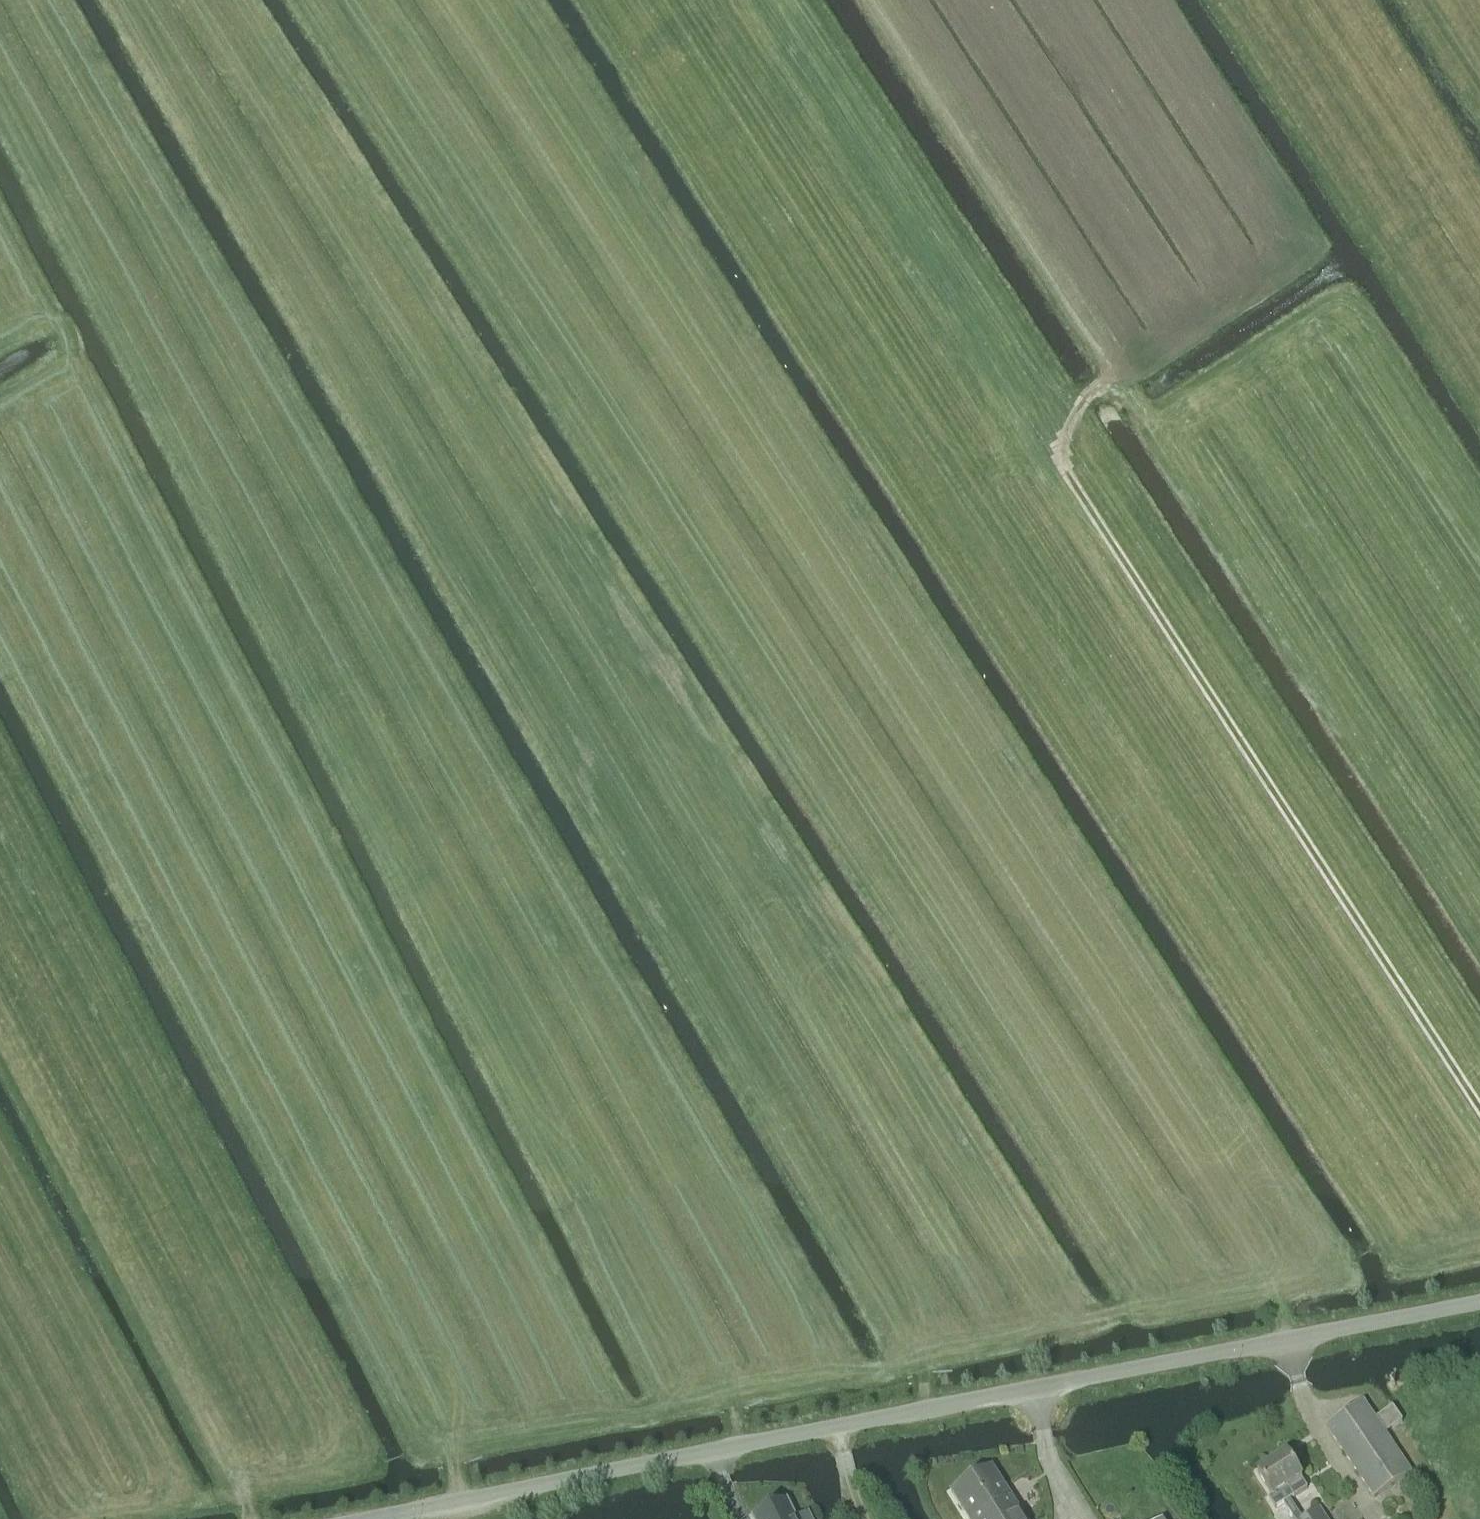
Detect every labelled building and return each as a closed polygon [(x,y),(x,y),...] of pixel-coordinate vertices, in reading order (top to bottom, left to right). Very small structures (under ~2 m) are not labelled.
[(1384,1433),(1401,1422),(1392,1408),(1375,1419),(1363,1402),(1326,1427),(1373,1498),(1410,1473),(1384,1433)] [(1272,1497),(1268,1499),(1275,1509),(1283,1504),(1293,1518),(1301,1518),(1289,1500),(1306,1489),(1301,1479),(1286,1455),(1257,1473),(1272,1497)] [(991,1468),(950,1491),(967,1518),(1023,1518),(991,1468)] [(786,1502),(753,1518),(754,1518),(794,1518),(786,1502)] [(1319,1509),(1303,1518),(1325,1518),(1319,1509)]
